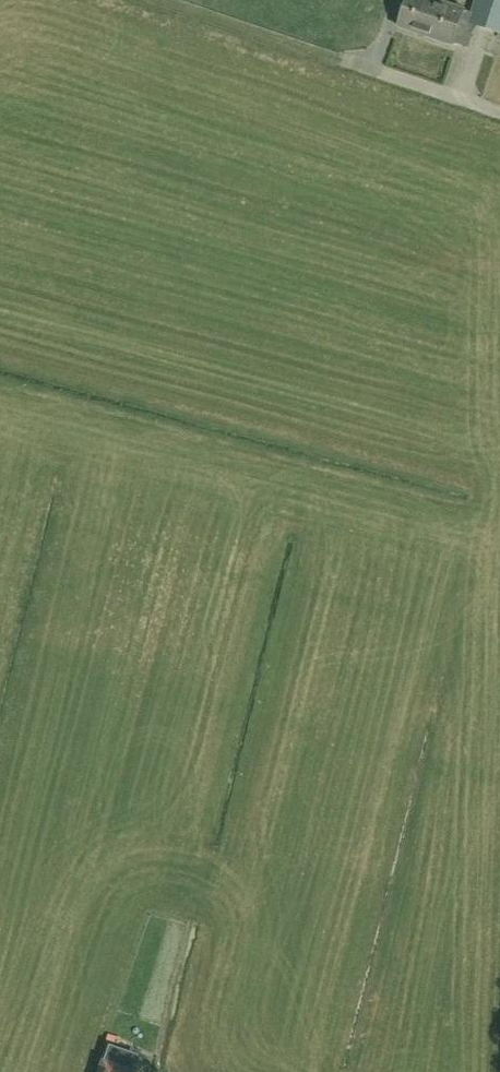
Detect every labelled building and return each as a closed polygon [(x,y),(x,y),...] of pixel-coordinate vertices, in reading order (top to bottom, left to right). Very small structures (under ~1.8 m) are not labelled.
[(499,32),(499,0),(477,0),(473,11),(439,0),(408,0),(400,26),(453,44),(462,19),(499,32)] [(109,1048),(101,1071),(138,1071),(142,1059),(109,1048)]
